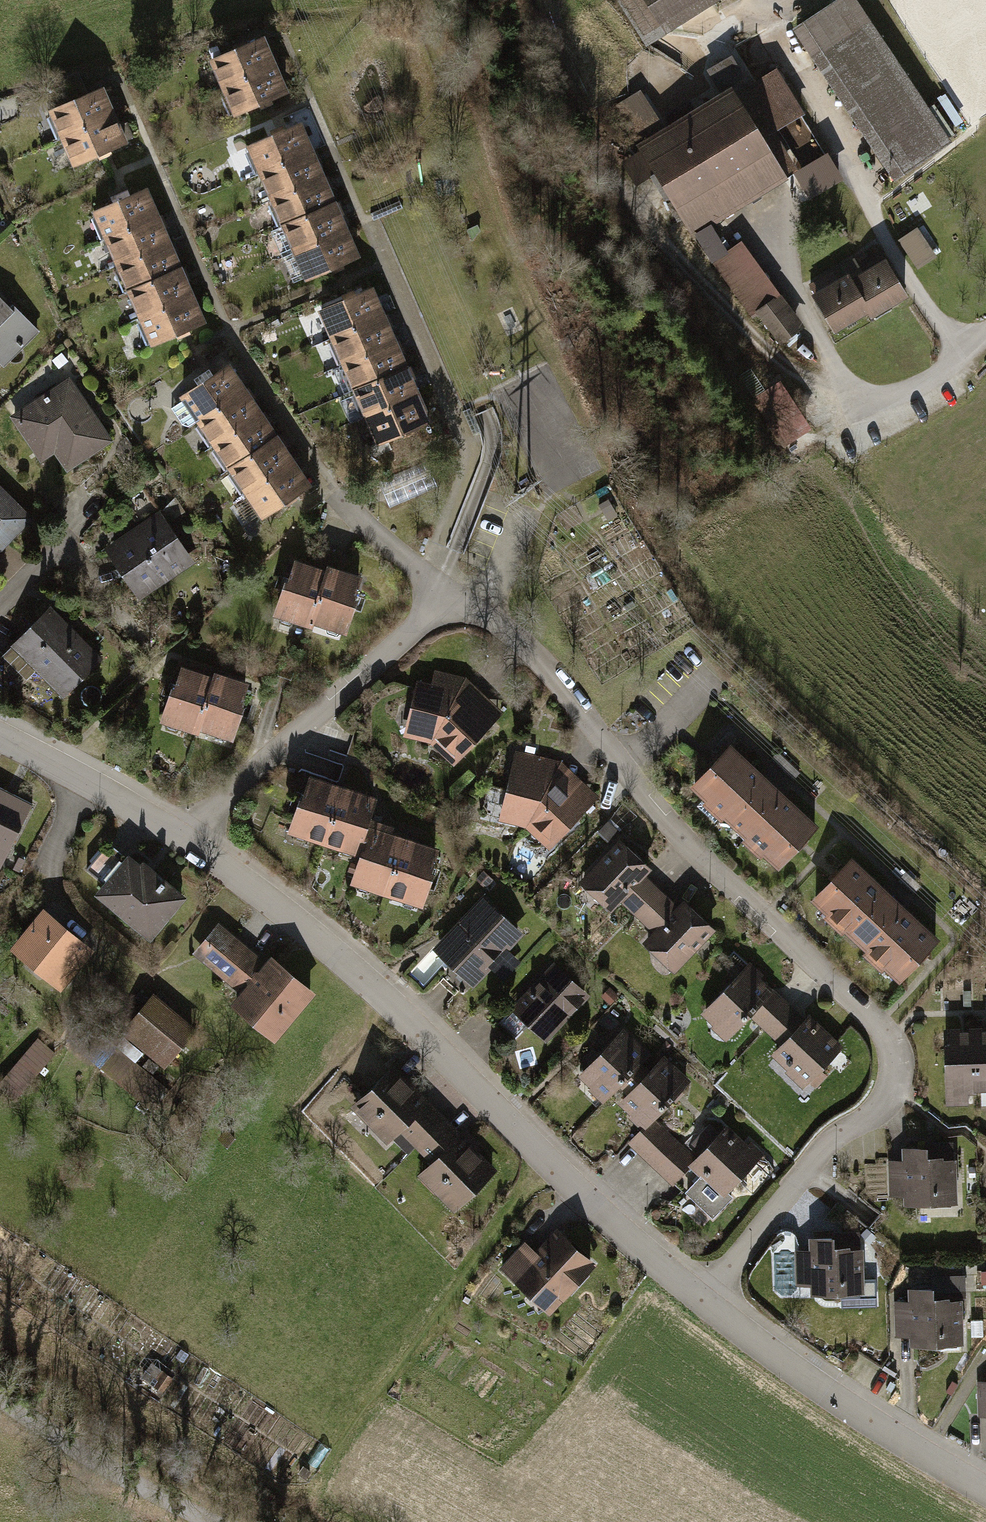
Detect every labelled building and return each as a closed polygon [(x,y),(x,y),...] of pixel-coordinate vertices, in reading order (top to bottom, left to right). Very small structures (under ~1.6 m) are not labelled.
[(655,44),(724,0),(627,0),(655,44)] [(890,179),(948,141),(853,0),(843,0),(792,34),(890,179)] [(271,50),(215,73),(226,99),(281,75),(271,50)] [(736,98),(732,91),(639,147),(690,232),(783,177),(760,140),(800,116),(776,74),(736,98)] [(281,75),(226,99),(237,126),(293,102),(281,75)] [(110,99),(55,120),(66,147),(121,126),(110,99)] [(66,147),(76,174),(131,152),(121,126),(66,147)] [(309,139),(255,161),(265,184),(319,162),(309,139)] [(319,162),(265,184),(275,210),(329,187),(319,162)] [(329,187),(275,210),(289,243),(343,221),(329,187)] [(155,202),(99,225),(110,250),(165,227),(155,202)] [(289,243),(300,269),(354,247),(343,221),(289,243)] [(110,250),(121,275),(176,252),(165,227),(110,250)] [(917,230),(899,242),(918,270),(936,258),(917,230)] [(747,245),(716,267),(755,320),(760,317),(783,349),(804,333),(781,302),(786,298),(747,245)] [(300,269),(310,293),(364,271),(354,247),(300,269)] [(176,252),(121,275),(131,300),(186,277),(176,252)] [(883,263),(849,282),(867,312),(870,317),(903,298),(883,263)] [(186,277),(131,300),(142,327),(198,304),(186,277)] [(833,332),(867,312),(849,282),(846,277),(812,297),(833,332)] [(3,362),(36,328),(0,292),(0,359),(3,362)] [(379,298),(324,321),(335,346),(389,323),(379,298)] [(198,304),(142,327),(153,353),(208,330),(198,304)] [(335,346),(347,374),(401,351),(389,323),(335,346)] [(347,374),(358,401),(413,378),(401,351),(347,374)] [(251,398),(234,372),(184,405),(202,432),(251,398)] [(413,378),(358,401),(370,429),(425,406),(413,378)] [(72,386),(13,425),(44,472),(58,463),(70,481),(116,451),(72,386)] [(786,390),(760,408),(791,455),(817,438),(786,390)] [(202,432),(217,454),(266,421),(251,398),(202,432)] [(370,429),(382,456),(437,433),(425,406),(370,429)] [(266,421),(217,454),(231,475),(280,442),(266,421)] [(231,475),(251,504),(300,471),(280,442),(231,475)] [(251,504),(265,526),(315,493),(300,471),(251,504)] [(400,480),(386,485),(392,504),(407,499),(400,480)] [(0,489),(0,563),(37,526),(0,489)] [(163,514),(106,549),(139,602),(196,567),(163,514)] [(327,569),(295,559),(277,615),(309,626),(327,569)] [(362,581),(327,569),(309,626),(344,637),(362,581)] [(49,609),(11,647),(64,700),(102,662),(49,609)] [(171,690),(160,725),(198,737),(199,734),(216,679),(181,668),(174,691),(171,690)] [(218,675),(216,679),(199,734),(233,744),(251,686),(218,675)] [(460,772),(506,720),(470,686),(437,678),(435,690),(421,688),(408,744),(437,749),(460,772)] [(822,840),(733,756),(692,799),(781,883),(822,840)] [(566,767),(520,758),(504,827),(532,832),(555,856),(602,803),(566,767)] [(307,777),(288,835),(323,846),(342,788),(307,777)] [(0,784),(0,865),(1,866),(34,801),(0,784)] [(342,788),(323,846),(360,858),(370,827),(379,800),(342,788)] [(360,858),(351,886),(388,898),(407,839),(370,827),(360,858)] [(407,839),(388,898),(425,910),(444,851),(407,839)] [(650,870),(619,841),(579,885),(609,913),(619,902),(638,920),(662,894),(644,877),(650,870)] [(128,848),(92,890),(147,938),(184,895),(128,848)] [(938,943),(849,860),(808,904),(896,987),(938,943)] [(662,894),(638,920),(653,933),(642,944),(675,974),(715,931),(684,903),(678,909),(662,894)] [(527,937),(488,899),(437,951),(477,989),(527,937)] [(95,946),(43,904),(11,944),(63,986),(95,946)] [(318,989),(274,953),(267,961),(218,920),(193,951),(241,991),(232,1002),(277,1039),(318,989)] [(588,995),(552,961),(509,1006),(545,1040),(588,995)] [(770,988),(755,974),(708,1025),(735,1049),(754,1027),(766,1038),(791,1009),(777,1000),(770,988)] [(195,1026),(154,992),(123,1031),(164,1064),(195,1026)] [(791,1009),(766,1038),(784,1052),(774,1063),(816,1093),(847,1053),(791,1009)] [(649,1054),(623,1027),(575,1074),(601,1100),(649,1054)] [(975,1028),(943,1029),(944,1103),(975,1103),(975,1028)] [(975,1028),(975,1103),(985,1102),(985,1028),(975,1028)] [(38,1037),(0,1081),(0,1083),(15,1096),(54,1051),(38,1037)] [(105,1037),(89,1056),(155,1110),(171,1091),(105,1037)] [(688,1079),(662,1054),(615,1102),(641,1127),(650,1118),(688,1079)] [(409,1143),(441,1111),(395,1066),(353,1108),(382,1136),(391,1126),(409,1143)] [(494,1163),(441,1111),(409,1143),(422,1156),(411,1167),(451,1207),(494,1163)] [(626,1143),(669,1185),(686,1167),(693,1160),(650,1118),(641,1127),(626,1143)] [(727,1124),(693,1160),(686,1167),(718,1198),(760,1155),(727,1124)] [(227,1146),(236,1135),(227,1129),(218,1139),(227,1146)] [(935,1141),(903,1142),(903,1156),(887,1157),(888,1192),(906,1192),(906,1201),(958,1199),(957,1150),(935,1151),(935,1141)] [(597,1267),(558,1231),(537,1254),(524,1242),(499,1270),(550,1318),(597,1267)] [(840,1233),(808,1234),(808,1248),(792,1249),(793,1285),(811,1284),(811,1293),(864,1291),(862,1242),(840,1243),(840,1233)] [(941,1286),(909,1287),(910,1301),(893,1302),(894,1338),(912,1337),(912,1346),(965,1344),(963,1295),(941,1296),(941,1286)] [(971,1380),(973,1416),(985,1415),(985,1379),(971,1380)]
